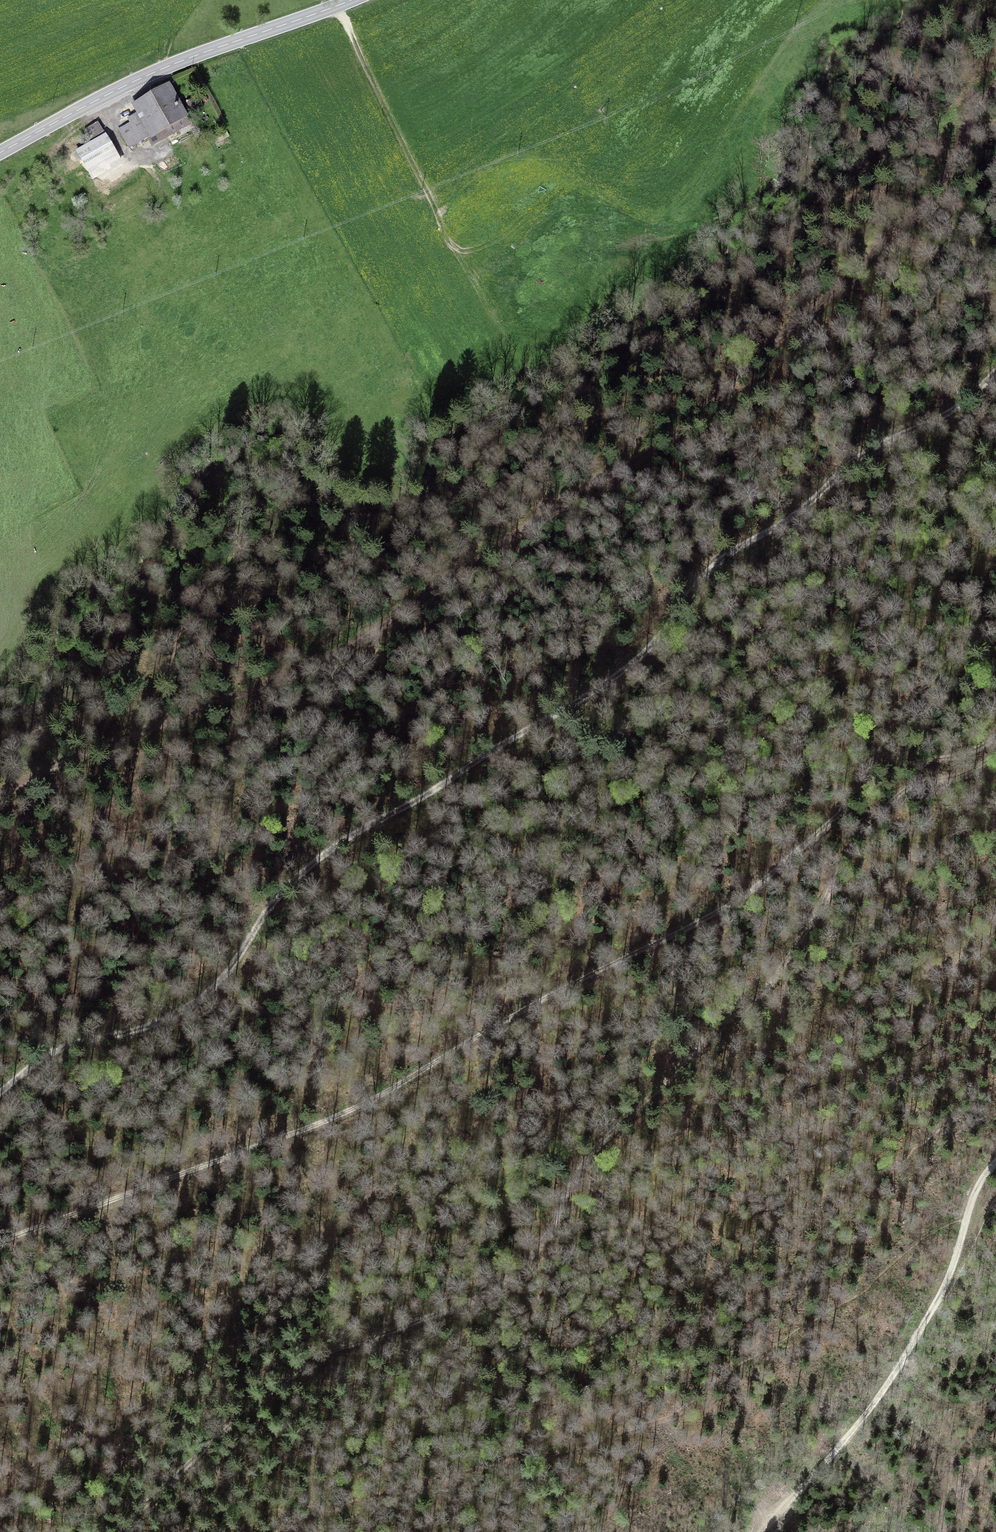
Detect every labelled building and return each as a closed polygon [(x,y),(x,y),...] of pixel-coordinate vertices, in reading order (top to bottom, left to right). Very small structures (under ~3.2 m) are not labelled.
[(151,93),(173,135),(191,125),(187,118),(189,117),(170,83),(151,93)] [(205,92),(187,102),(192,112),(204,105),(202,102),(209,99),(205,92)] [(173,135),(151,93),(131,104),(136,113),(127,118),(129,122),(118,129),(129,149),(142,142),(146,149),(173,135)] [(98,122),(85,129),(91,140),(104,132),(98,122)] [(220,142),(230,137),(227,131),(217,136),(220,142)] [(105,134),(93,143),(96,146),(86,153),(104,180),(126,164),(105,134)]
